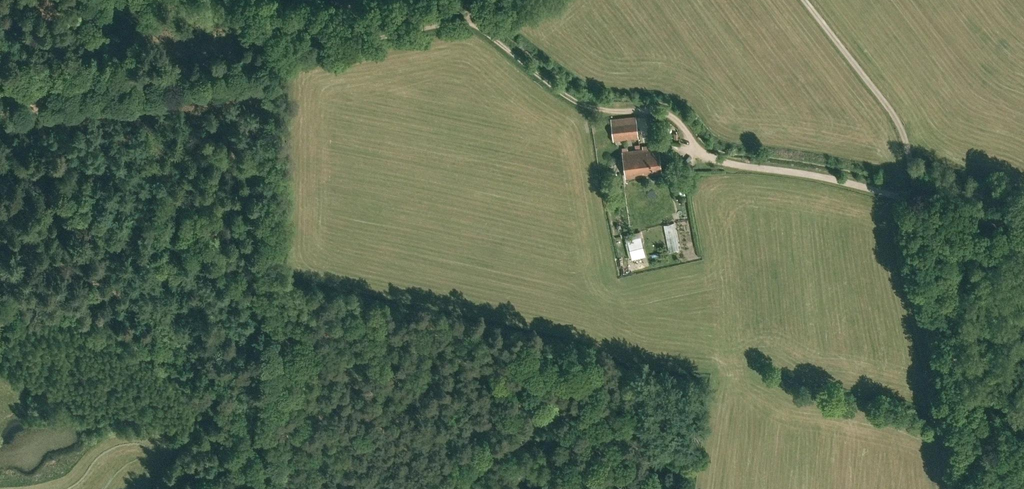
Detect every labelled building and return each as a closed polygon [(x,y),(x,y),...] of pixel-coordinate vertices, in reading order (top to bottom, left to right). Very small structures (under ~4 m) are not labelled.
[(611,118),(614,139),(638,137),(636,116),(611,118)] [(659,148),(622,152),(626,177),(662,172),(659,148)] [(686,194),(681,176),(676,177),(681,195),(686,194)] [(664,225),(669,251),(679,249),(674,223),(664,225)] [(641,237),(628,240),(632,260),(646,256),(641,237)]
